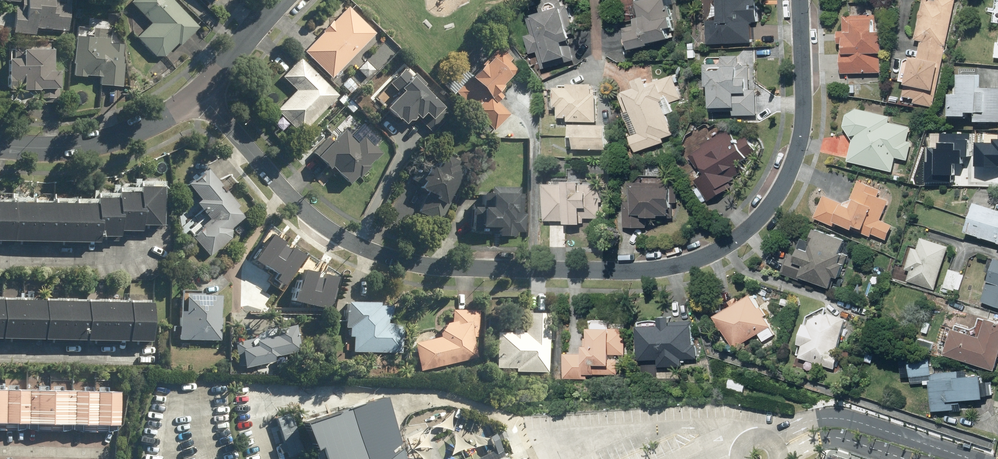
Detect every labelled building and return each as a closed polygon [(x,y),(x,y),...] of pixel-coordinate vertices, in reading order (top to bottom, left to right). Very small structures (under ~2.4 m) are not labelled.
[(11,1),(17,2),(14,33),(38,34),(39,27),(71,30),(73,5),(57,3),(57,0),(11,0),(11,1)] [(168,0),(132,0),(127,5),(148,25),(135,37),(160,61),(177,44),(179,47),(197,28),(168,0)] [(634,3),(637,19),(632,20),(634,27),(621,30),(625,54),(648,50),(648,47),(667,43),(665,33),(671,32),(665,0),(653,0),(634,3)] [(717,1),(706,1),(705,44),(750,46),(751,24),(754,24),(755,0),(717,0),(717,1)] [(956,0),(937,0),(936,4),(923,1),(913,42),(920,43),(916,62),(908,60),(900,98),(913,101),(912,105),(931,109),(956,0)] [(373,35),(346,8),(301,54),(328,80),(373,35)] [(528,19),(533,36),(524,38),(528,57),(537,55),(541,70),(554,67),(553,63),(565,60),(561,46),(569,44),(561,11),(528,19)] [(842,47),(842,55),(838,55),(839,75),(844,75),(880,75),(880,36),(872,36),(872,17),(842,17),(842,34),(836,34),(836,47),(842,47)] [(83,35),(78,35),(76,75),(102,76),(101,85),(123,86),(124,42),(112,42),(113,28),(95,28),(95,32),(83,32),(83,35)] [(491,95),(505,81),(513,72),(502,62),(506,57),(495,46),(482,60),(451,94),(492,132),(508,115),(494,103),(497,100),(491,95)] [(55,49),(16,48),(12,48),(10,89),(34,90),(34,101),(59,101),(59,89),(63,89),(63,70),(55,69),(55,49)] [(373,71),(362,59),(353,68),(364,79),(373,71)] [(738,59),(721,59),(710,59),(706,61),(706,68),(703,68),(703,90),(707,91),(707,114),(732,114),(732,117),(755,118),(755,90),(748,90),(749,66),(738,66),(738,59)] [(299,135),(335,98),(336,96),(298,60),(280,80),(293,92),(274,111),(299,135)] [(436,110),(422,97),(425,94),(419,88),(421,85),(410,75),(405,79),(398,73),(385,87),(394,96),(379,112),(397,129),(403,123),(405,125),(410,120),(413,122),(418,117),(425,123),(436,110)] [(980,89),(980,87),(980,84),(980,75),(956,74),(955,92),(951,92),(950,117),(969,118),(969,113),(974,113),(973,124),(984,124),(997,124),(997,123),(997,89),(980,89)] [(356,86),(346,75),(338,83),(348,94),(356,86)] [(680,98),(672,77),(649,86),(647,82),(632,88),(633,91),(620,95),(636,136),(629,138),(635,155),(664,144),(662,139),(673,135),(661,105),(680,98)] [(592,88),(559,87),(558,91),(550,91),(549,111),(557,112),(557,121),(565,121),(565,124),(594,125),(595,96),(591,96),(592,88)] [(843,132),(852,138),(848,166),(893,174),(896,160),(908,162),(911,143),(907,142),(909,127),(888,123),(889,117),(855,110),(845,116),(843,132)] [(607,128),(571,126),(570,149),(606,151),(607,128)] [(349,146),(336,133),(310,160),(323,173),(326,170),(344,188),(354,178),(356,180),(366,170),(365,168),(376,156),(357,137),(349,146)] [(734,144),(728,133),(699,149),(700,152),(688,159),(698,178),(693,181),(705,204),(737,186),(730,173),(748,163),(745,158),(754,153),(746,137),(734,144)] [(441,205),(458,174),(450,170),(451,166),(436,158),(430,170),(422,165),(409,189),(426,197),(417,214),(437,225),(446,208),(441,205)] [(234,237),(234,230),(232,227),(245,216),(238,207),(240,205),(208,166),(188,182),(202,198),(198,201),(212,218),(193,233),(211,256),(234,237)] [(857,182),(846,208),(821,198),(812,220),(882,248),(891,227),(879,222),(888,202),(876,198),(879,191),(857,182)] [(0,198),(0,237),(98,239),(98,234),(119,235),(119,227),(139,228),(139,223),(159,223),(160,183),(139,183),(139,189),(116,188),(116,195),(96,194),(96,200),(0,198)] [(676,187),(633,185),(631,229),(646,230),(647,223),(658,223),(659,219),(670,220),(671,203),(675,203),(676,187)] [(579,187),(542,188),(543,222),(563,222),(563,229),(579,228),(579,211),(585,211),(585,195),(579,195),(579,187)] [(517,190),(488,188),(488,198),(475,197),(475,208),(467,207),(465,232),(495,233),(495,238),(513,239),(513,233),(521,234),(522,216),(515,215),(517,190)] [(972,207),(962,237),(997,248),(997,215),(972,207)] [(810,226),(801,249),(795,247),(793,253),(786,250),(775,276),(790,282),(834,299),(850,260),(841,256),(847,241),(810,226)] [(914,252),(908,250),(898,281),(934,292),(948,248),(918,238),(914,252)] [(992,262),(980,304),(997,309),(997,263),(992,262)] [(260,265),(261,284),(266,284),(266,297),(296,296),(311,303),(323,276),(294,263),(260,265)] [(107,300),(0,297),(0,336),(151,340),(152,301),(116,300),(117,291),(107,291),(107,300)] [(222,340),(223,293),(184,291),(183,307),(181,307),(180,338),(222,340)] [(765,317),(760,308),(758,310),(750,297),(712,321),(732,353),(769,329),(763,319),(765,317)] [(369,301),(353,300),(350,337),(356,337),(355,349),(403,353),(405,324),(391,323),(393,304),(369,303),(369,301)] [(453,322),(442,324),(444,335),(441,336),(440,335),(439,334),(438,333),(437,333),(436,333),(436,332),(435,332),(434,332),(433,332),(432,332),(431,332),(430,332),(429,333),(428,333),(427,333),(427,334),(426,334),(425,335),(424,336),(423,337),(423,338),(422,339),(422,340),(417,341),(423,369),(480,356),(475,337),(478,337),(479,310),(453,309),(453,322)] [(550,372),(551,312),(526,311),(525,328),(514,328),(514,330),(498,330),(497,367),(517,368),(516,371),(550,372)] [(813,314),(805,317),(797,348),(801,349),(798,361),(833,370),(845,323),(813,314)] [(664,322),(643,321),(642,358),(659,359),(659,365),(684,366),(684,360),(699,360),(700,344),(694,344),(695,324),(676,324),(676,315),(664,315),(664,322)] [(586,353),(567,352),(565,379),(589,380),(589,374),(619,376),(620,355),(628,355),(629,328),(612,327),(613,319),(594,319),(593,337),(587,337),(586,353)] [(948,332),(940,357),(993,373),(997,356),(997,325),(982,320),(976,340),(948,332)] [(276,361),(275,355),(301,350),(296,322),(282,325),(283,333),(258,338),(259,342),(238,346),(242,367),(276,361)] [(928,362),(900,362),(900,377),(928,377),(928,373),(928,362)] [(928,373),(928,377),(929,412),(960,411),(960,402),(981,402),(980,397),(992,397),(992,383),(979,383),(978,376),(965,377),(965,372),(928,373)] [(0,387),(0,428),(120,432),(122,391),(0,387)] [(314,458),(365,458),(348,416),(305,426),(314,458)]
